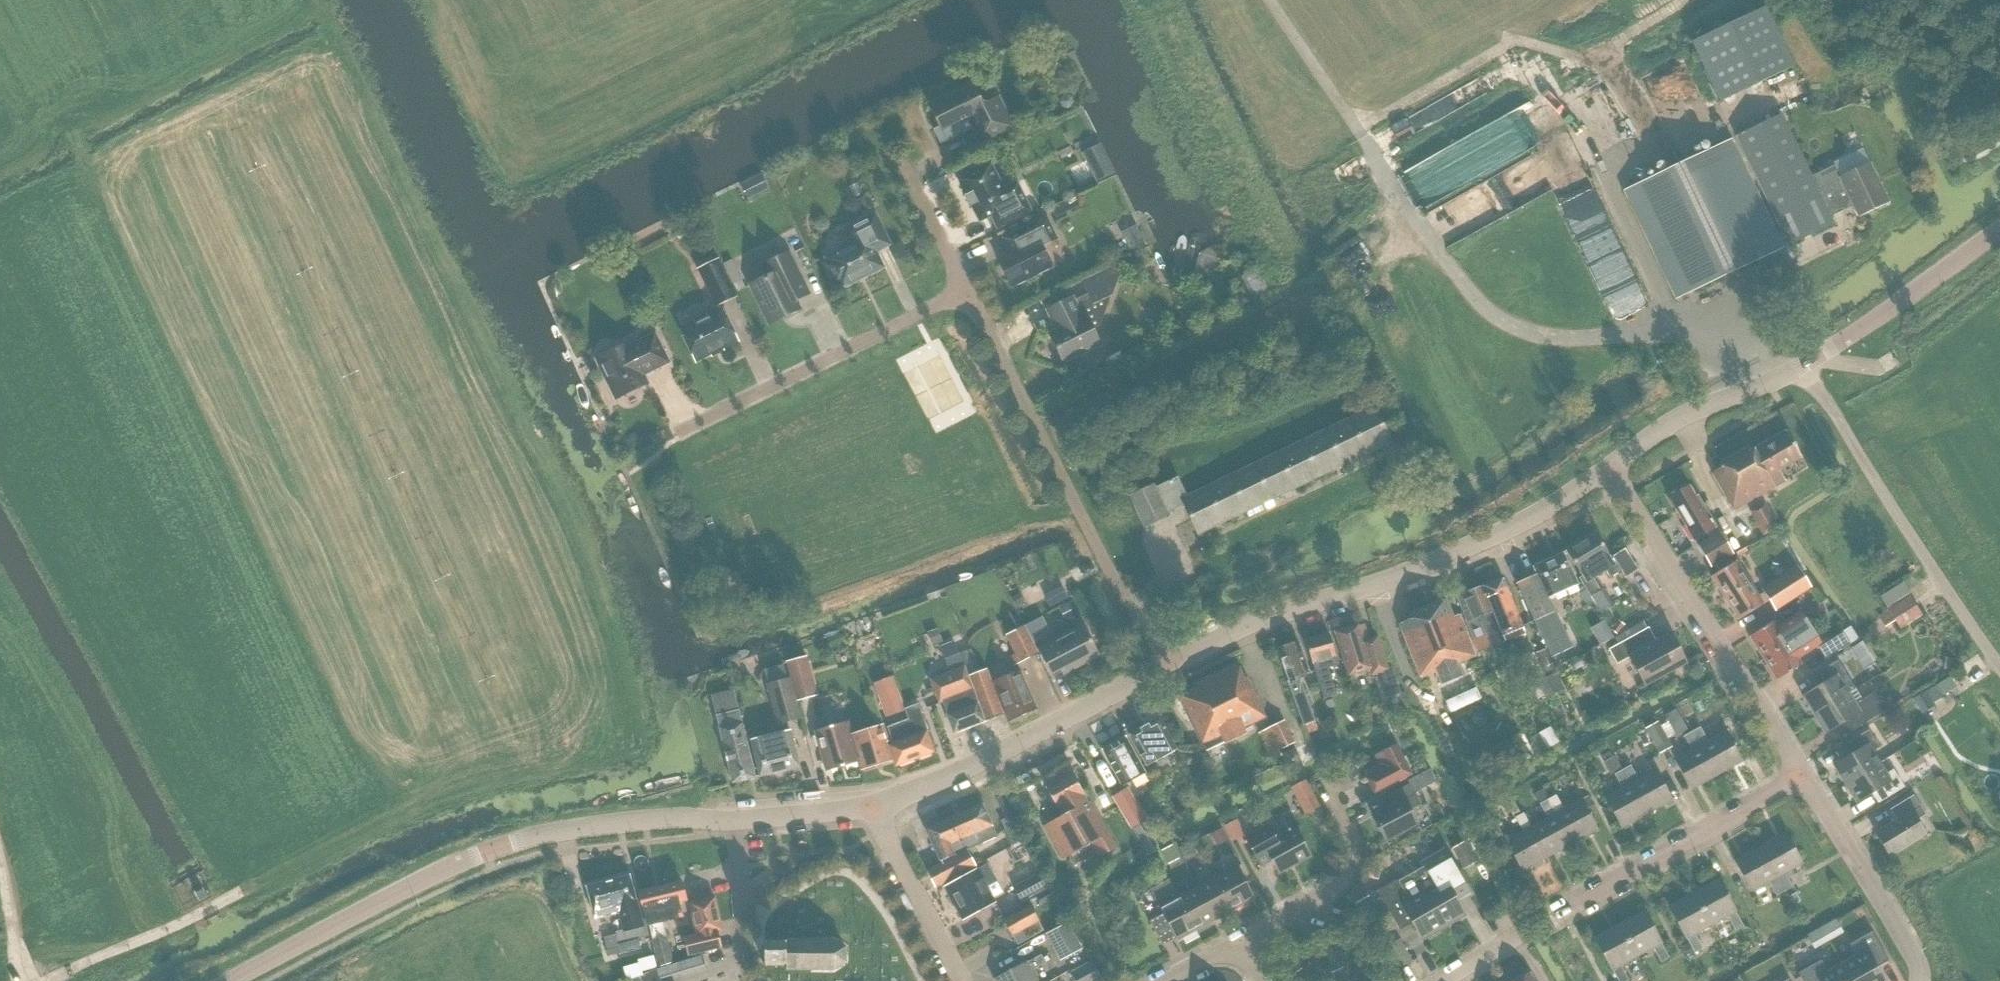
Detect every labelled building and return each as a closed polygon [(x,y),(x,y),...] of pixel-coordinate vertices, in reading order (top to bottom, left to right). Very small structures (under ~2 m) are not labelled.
[(1720,102),(1793,67),(1765,7),(1691,42),(1720,102)] [(982,105),(979,98),(980,95),(976,87),(973,87),(971,83),(928,104),(939,128),(933,130),(940,144),(965,132),(972,129),(979,144),(1012,127),(997,98),(982,105)] [(1810,177),(1781,115),(1736,137),(1788,246),(1833,224),(1829,217),(1852,206),(1857,217),(1888,202),(1869,163),(1840,177),(1834,165),(1810,177)] [(1678,299),(1781,249),(1729,140),(1626,190),(1678,299)] [(1095,183),(1114,173),(1113,171),(1103,152),(1085,161),(1094,180),(1095,183)] [(1003,190),(990,164),(958,180),(966,197),(964,197),(969,207),(971,206),(979,222),(990,216),(997,229),(1031,212),(1016,183),(1003,190)] [(746,199),(767,189),(760,174),(739,184),(746,199)] [(874,206),(868,195),(867,195),(859,200),(865,211),(874,206)] [(840,289),(883,268),(875,252),(889,245),(874,215),(843,230),(851,246),(825,259),(827,263),(823,265),(834,287),(838,285),(840,289)] [(997,258),(1012,288),(1051,268),(1041,247),(1057,239),(1046,217),(1019,231),(1025,244),(997,258)] [(1129,251),(1145,243),(1135,225),(1120,233),(1129,251)] [(704,258),(715,253),(706,235),(696,241),(704,258)] [(769,325),(799,310),(795,301),(808,294),(788,254),(762,267),(767,277),(750,286),(769,325)] [(731,260),(723,264),(727,271),(735,267),(731,260)] [(716,306),(735,297),(717,261),(698,270),(716,306)] [(1099,326),(1109,297),(1113,296),(1119,275),(1114,264),(1080,281),(1089,301),(1077,307),(1073,298),(1046,311),(1056,332),(1049,336),(1063,362),(1099,344),(1092,330),(1099,326)] [(1258,268),(1241,277),(1252,300),(1269,292),(1258,268)] [(730,278),(731,279),(733,284),(741,280),(739,275),(738,274),(730,278)] [(695,361),(736,341),(721,312),(681,331),(695,361)] [(1193,322),(1181,317),(1176,327),(1188,332),(1193,322)] [(669,363),(655,334),(629,347),(628,344),(595,360),(615,400),(647,384),(643,376),(669,363)] [(1357,416),(1373,451),(1391,443),(1374,408),(1357,416)] [(1342,466),(1373,451),(1357,416),(1325,431),(1342,466)] [(1324,474),(1342,466),(1325,431),(1308,440),(1324,474)] [(1733,512),(1785,482),(1779,472),(1801,459),(1785,432),(1711,474),(1733,512)] [(1298,487),(1324,474),(1308,440),(1282,452),(1298,487)] [(1276,497),(1298,487),(1282,452),(1260,463),(1276,497)] [(1252,509),(1276,497),(1260,463),(1236,474),(1252,509)] [(1221,524),(1252,509),(1236,474),(1204,489),(1221,524)] [(1221,524),(1204,489),(1186,498),(1177,479),(1172,481),(1184,505),(1198,535),(1221,524)] [(1166,514),(1184,505),(1172,481),(1154,490),(1152,487),(1130,498),(1144,528),(1167,517),(1166,514)] [(1693,498),(1686,486),(1669,496),(1677,510),(1676,511),(1694,540),(1706,533),(1709,539),(1697,546),(1710,567),(1733,554),(1697,495),(1693,498)] [(1763,537),(1778,528),(1764,502),(1748,510),(1763,537)] [(1611,559),(1595,535),(1566,553),(1580,578),(1579,579),(1590,597),(1591,597),(1600,591),(1592,578),(1605,571),(1610,578),(1621,572),(1625,578),(1637,571),(1625,551),(1611,559)] [(1552,657),(1572,648),(1550,599),(1555,597),(1554,594),(1577,584),(1563,554),(1533,568),(1536,575),(1516,584),(1552,657)] [(1735,562),(1711,577),(1738,621),(1763,605),(1735,562)] [(1774,610),(1810,588),(1796,566),(1760,589),(1774,610)] [(1482,588),(1490,607),(1504,641),(1524,633),(1503,579),(1482,588)] [(1902,582),(1879,597),(1887,610),(1906,597),(1909,596),(1908,594),(1909,593),(1902,582)] [(1486,608),(1490,607),(1482,588),(1456,598),(1459,605),(1462,614),(1477,652),(1499,643),(1486,608)] [(1063,589),(1045,599),(1049,607),(1067,598),(1063,589)] [(1600,613),(1600,614),(1610,608),(1600,591),(1591,597),(1590,597),(1600,613)] [(1019,594),(1011,598),(1015,607),(1024,602),(1019,594)] [(1899,629),(1921,615),(1909,596),(1906,597),(1887,610),(1888,611),(1878,617),(1885,628),(1895,622),(1899,629)] [(1462,614),(1459,605),(1449,609),(1445,599),(1444,600),(1440,598),(1435,600),(1434,604),(1411,613),(1413,618),(1399,624),(1420,677),(1474,656),(1458,615),(1462,614)] [(1809,611),(1808,611),(1815,622),(1826,615),(1825,614),(1819,604),(1809,611)] [(1068,605),(1059,610),(1065,621),(1073,616),(1068,605)] [(1763,659),(1787,644),(1801,635),(1811,629),(1802,615),(1779,630),(1774,622),(1749,638),(1763,659)] [(1617,620),(1610,630),(1617,635),(1624,625),(1617,620)] [(1645,628),(1641,622),(1613,637),(1618,645),(1608,650),(1616,665),(1629,658),(1645,686),(1686,664),(1670,634),(1655,642),(1647,627),(1645,628)] [(1054,680),(1098,656),(1082,626),(1038,650),(1054,680)] [(1370,647),(1364,626),(1358,627),(1358,626),(1335,633),(1348,676),(1370,670),(1372,676),(1385,672),(1377,645),(1370,647)] [(1036,654),(1025,627),(1006,635),(1018,662),(1013,665),(1013,666),(1037,654),(1036,654)] [(937,629),(927,633),(932,646),(942,642),(937,629)] [(1787,644),(1763,659),(1776,681),(1801,665),(1797,659),(1821,644),(1811,629),(1801,635),(1787,644)] [(1829,656),(1850,644),(1843,632),(1822,644),(1829,656)] [(1336,696),(1327,669),(1338,666),(1328,634),(1305,641),(1318,684),(1323,700),(1336,696)] [(1003,715),(992,683),(986,669),(979,672),(971,649),(959,653),(954,640),(939,646),(949,673),(930,680),(939,704),(942,703),(946,715),(953,734),(1003,715)] [(1303,725),(1315,721),(1299,678),(1309,674),(1298,642),(1277,649),(1289,682),(1288,682),(1303,725)] [(1545,649),(1537,653),(1546,673),(1555,669),(1545,649)] [(1532,652),(1521,658),(1532,681),(1544,675),(1532,652)] [(797,702),(815,697),(804,658),(786,663),(797,702)] [(1813,715),(1847,693),(1840,683),(1848,679),(1836,661),(1816,674),(1822,684),(1802,696),(1813,715)] [(1244,679),(1236,664),(1193,684),(1195,688),(1177,697),(1201,745),(1202,745),(1205,751),(1224,742),(1225,743),(1243,735),(1241,729),(1265,718),(1246,678),(1244,679)] [(992,683),(1003,715),(1007,723),(1036,709),(1020,671),(992,683)] [(1545,698),(1564,688),(1555,672),(1536,683),(1545,698)] [(904,711),(904,710),(899,699),(891,677),(872,683),(885,718),(904,711)] [(1950,677),(1940,682),(1947,692),(1956,687),(1950,678),(1950,677)] [(776,726),(800,719),(789,678),(764,685),(776,726)] [(1381,685),(1386,698),(1400,694),(1396,680),(1384,684),(1381,685)] [(1920,714),(1934,706),(1932,702),(1943,696),(1936,684),(1911,699),(1920,714)] [(1847,693),(1813,715),(1825,734),(1845,721),(1852,731),(1872,718),(1861,701),(1854,689),(1847,693)] [(723,701),(720,692),(710,694),(712,704),(714,703),(732,783),(755,778),(737,698),(723,701)] [(904,710),(904,711),(908,721),(887,729),(893,745),(888,747),(895,766),(932,752),(925,733),(927,732),(917,705),(904,710)] [(1675,709),(1664,715),(1676,737),(1687,731),(1675,709)] [(1146,766),(1176,750),(1159,719),(1129,736),(1146,766)] [(1275,752),(1294,743),(1284,721),(1265,730),(1275,752)] [(859,762),(852,735),(848,722),(814,732),(825,772),(859,762)] [(1658,754),(1671,747),(1657,722),(1644,729),(1658,754)] [(852,735),(859,762),(861,769),(882,763),(881,762),(890,760),(885,742),(886,742),(881,726),(852,735)] [(1549,727),(1530,737),(1531,738),(1539,753),(1558,742),(1549,727)] [(1692,732),(1717,776),(1741,762),(1725,732),(1708,741),(1700,728),(1692,732)] [(1845,785),(1879,763),(1873,752),(1879,748),(1868,730),(1847,743),(1853,753),(1833,766),(1845,785)] [(759,777),(799,768),(790,732),(750,741),(759,777)] [(1691,790),(1717,776),(1692,732),(1684,736),(1692,750),(1674,760),(1691,790)] [(1142,768),(1125,738),(1102,751),(1119,781),(1121,785),(1145,772),(1143,768),(1142,768)] [(1374,794),(1411,775),(1396,746),(1381,754),(1389,768),(1366,779),(1374,794)] [(1291,771),(1301,767),(1295,750),(1285,754),(1291,771)] [(1352,755),(1343,760),(1348,769),(1354,766),(1357,764),(1352,755)] [(1621,768),(1614,756),(1602,763),(1609,775),(1621,768)] [(1879,763),(1845,785),(1856,803),(1876,790),(1883,800),(1911,783),(1900,765),(1886,774),(1879,763)] [(1622,770),(1646,814),(1671,801),(1655,770),(1638,780),(1630,766),(1622,770)] [(1621,828),(1646,814),(1622,770),(1614,775),(1622,789),(1605,798),(1621,828)] [(1157,788),(1165,784),(1158,771),(1151,775),(1157,788)] [(1088,803),(1086,800),(1088,796),(1085,791),(1080,789),(1072,774),(1046,788),(1062,817),(1044,827),(1062,859),(1092,843),(1100,857),(1116,848),(1090,802),(1088,803)] [(1305,782),(1294,788),(1307,812),(1318,805),(1305,782)] [(1385,841),(1416,824),(1409,811),(1420,805),(1409,784),(1388,796),(1394,806),(1372,817),(1385,841)] [(1131,830),(1146,822),(1128,789),(1113,797),(1131,830)] [(1549,800),(1573,844),(1597,831),(1580,800),(1563,810),(1556,796),(1549,800)] [(1890,858),(1926,836),(1916,820),(1925,815),(1913,796),(1889,810),(1896,820),(1875,833),(1890,858)] [(1549,857),(1573,844),(1549,800),(1540,804),(1548,818),(1532,827),(1549,857)] [(955,855),(996,837),(982,805),(925,830),(939,862),(941,861),(943,867),(957,860),(955,855)] [(1549,857),(1532,827),(1530,828),(1523,814),(1515,818),(1523,832),(1505,842),(1522,872),(1549,857)] [(1244,833),(1236,819),(1224,825),(1231,840),(1244,833)] [(1022,844),(1012,821),(1003,825),(1012,847),(1022,844)] [(1227,839),(1220,827),(1209,834),(1216,845),(1227,839)] [(1273,844),(1264,828),(1245,839),(1260,866),(1271,860),(1278,873),(1309,856),(1296,831),(1273,844)] [(1760,849),(1784,893),(1792,888),(1784,874),(1801,865),(1785,835),(1760,849)] [(1463,869),(1477,860),(1464,840),(1450,849),(1463,869)] [(1189,848),(1186,843),(1178,847),(1180,852),(1189,848)] [(1172,845),(1160,851),(1167,864),(1179,858),(1172,845)] [(1776,897),(1784,893),(1760,849),(1735,862),(1751,892),(1768,883),(1776,897)] [(1411,872),(1423,894),(1442,926),(1463,914),(1447,885),(1458,878),(1466,892),(1467,892),(1445,852),(1411,872)] [(957,860),(943,867),(928,875),(934,887),(963,873),(957,860)] [(1216,877),(1234,910),(1254,899),(1236,866),(1216,877)] [(963,920),(995,903),(977,870),(945,887),(963,920)] [(1442,926),(1423,894),(1411,872),(1377,892),(1399,931),(1400,930),(1392,916),(1404,909),(1421,938),(1442,926)] [(1040,879),(1038,874),(1013,887),(1015,892),(1021,902),(1046,889),(1040,879)] [(646,926),(648,925),(646,919),(640,921),(628,877),(587,888),(595,919),(606,916),(609,925),(621,921),(624,930),(615,933),(616,934),(604,938),(608,956),(638,949),(636,939),(648,936),(646,926)] [(1215,920),(1234,910),(1216,877),(1197,887),(1215,920)] [(1174,890),(1168,879),(1155,886),(1161,897),(1174,890)] [(1693,893),(1711,925),(1726,917),(1734,931),(1742,926),(1717,880),(1693,893)] [(648,925),(650,931),(659,966),(672,962),(663,928),(661,922),(682,917),(680,905),(686,904),(681,882),(639,892),(646,919),(648,925)] [(1196,931),(1215,920),(1197,887),(1178,898),(1196,931)] [(1054,897),(1052,892),(1037,900),(1040,905),(1054,897)] [(1694,935),(1711,925),(1693,893),(1668,906),(1694,953),(1702,949),(1694,935)] [(1795,893),(1788,896),(1793,905),(1800,901),(1795,893)] [(1367,897),(1355,904),(1367,924),(1379,917),(1367,897)] [(714,898),(689,905),(696,936),(692,937),(685,938),(689,956),(696,954),(720,948),(716,932),(722,931),(714,898)] [(1177,941),(1196,931),(1178,898),(1159,908),(1177,941)] [(1017,946),(1043,932),(1038,922),(1030,907),(1004,922),(1012,936),(1017,946)] [(1618,924),(1636,957),(1653,948),(1661,962),(1669,958),(1643,911),(1618,924)] [(1835,919),(1820,927),(1828,941),(1843,933),(1835,919)] [(1059,961),(1081,949),(1067,923),(1045,935),(1059,961)] [(1636,957),(1618,924),(1594,938),(1618,980),(1627,980),(1628,980),(1620,966),(1636,957)] [(1850,980),(1883,980),(1875,968),(1888,961),(1872,932),(1849,945),(1855,956),(1841,964),(1850,980)] [(844,947),(834,941),(832,940),(786,940),(786,944),(764,944),(764,966),(786,966),(786,970),(832,971),(834,970),(845,963),(845,962),(845,949),(844,947)] [(677,962),(682,974),(705,967),(702,955),(677,962)] [(1032,971),(1045,964),(1041,955),(1027,963),(1027,962),(993,980),(994,980),(1037,980),(1032,971)] [(1102,979),(1090,960),(1069,971),(1074,980),(1098,980),(1102,979)] [(1810,967),(1798,974),(1802,980),(1850,980),(1841,964),(1827,973),(1820,961),(1810,967)] [(682,974),(677,962),(659,968),(640,977),(641,980),(661,980),(682,974)]
